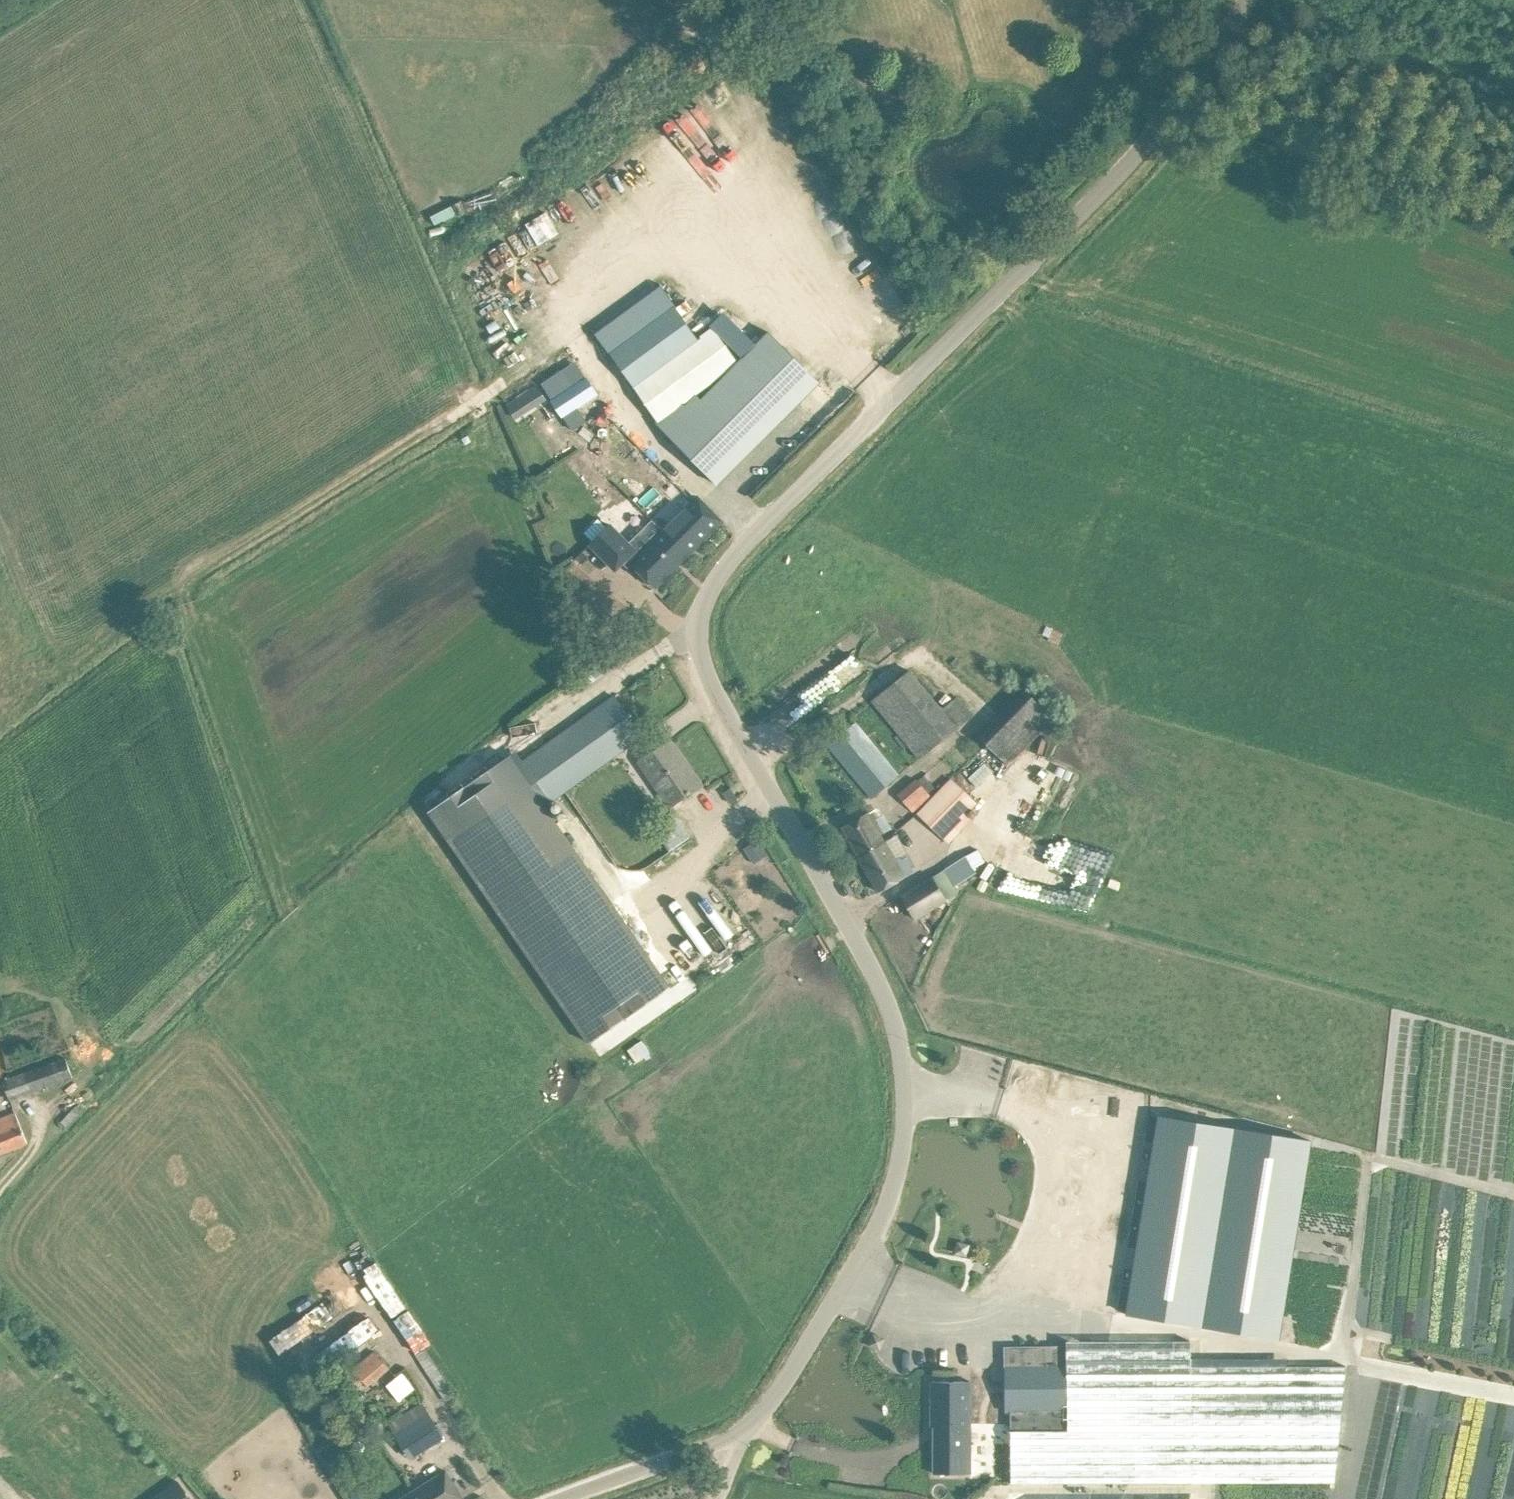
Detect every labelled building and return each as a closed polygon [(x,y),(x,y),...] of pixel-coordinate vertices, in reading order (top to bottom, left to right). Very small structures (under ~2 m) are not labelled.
[(610,354),(657,420),(678,400),(685,407),(693,399),(697,403),(738,361),(715,327),(699,339),(675,305),(610,354)] [(820,382),(769,331),(738,361),(697,403),(693,399),(685,407),(678,400),(657,420),(656,421),(667,432),(667,433),(718,484),(820,382)] [(578,408),(598,395),(586,376),(551,399),(572,431),(587,421),(578,408)] [(546,400),(537,386),(526,393),(535,407),(546,400)] [(627,557),(623,561),(628,567),(632,563),(655,586),(721,520),(699,497),(664,532),(651,519),(627,543),(634,550),(627,557)] [(598,517),(584,531),(592,540),(590,542),(616,568),(623,561),(627,557),(634,550),(627,543),(609,524),(607,526),(598,517)] [(906,741),(920,758),(974,714),(958,695),(942,709),(910,670),(873,700),(899,732),(894,737),(901,745),(906,741)] [(1029,687),(983,737),(1012,763),(1058,714),(1029,687)] [(523,761),(551,800),(627,746),(643,735),(615,696),(599,708),(523,761)] [(828,744),(872,797),(899,775),(855,722),(828,744)] [(674,803),(670,805),(671,806),(701,785),(670,740),(640,761),(654,781),(658,778),(674,803)] [(670,984),(510,754),(428,810),(587,1042),(670,984)] [(570,800),(592,833),(642,799),(620,766),(570,800)] [(898,794),(913,811),(931,796),(928,793),(935,787),(925,775),(918,781),(917,779),(898,794)] [(951,777),(944,784),(916,813),(948,844),(961,829),(954,822),(968,807),(976,800),(951,777)] [(842,826),(859,856),(885,841),(868,811),(842,826)] [(885,841),(859,856),(878,891),(905,876),(912,871),(905,859),(909,857),(907,852),(903,854),(899,846),(890,850),(885,841)] [(901,895),(915,918),(946,900),(945,899),(957,892),(945,870),(901,895)] [(634,1044),(626,1050),(636,1063),(644,1057),(634,1044)] [(4,1080),(11,1100),(73,1077),(66,1057),(4,1080)] [(27,1143),(15,1112),(0,1118),(0,1153),(27,1143)] [(1311,1138),(1160,1114),(1128,1316),(1279,1340),(1311,1138)] [(365,1266),(409,1342),(424,1334),(380,1257),(365,1266)] [(329,1301),(287,1330),(295,1342),(337,1313),(329,1301)] [(346,1353),(379,1327),(370,1316),(337,1342),(346,1353)] [(1058,1346),(1058,1343),(1045,1343),(1045,1346),(1006,1346),(1007,1411),(1010,1411),(1010,1430),(1011,1430),(1011,1482),(1335,1480),(1346,1365),(1286,1365),(1287,1359),(1191,1359),(1190,1340),(1066,1340),(1066,1346),(1064,1346),(1064,1343),(1059,1343),(1059,1346),(1058,1346)] [(426,1346),(416,1353),(445,1398),(455,1392),(426,1346)] [(389,1368),(375,1351),(353,1369),(341,1378),(352,1392),(363,1382),(367,1387),(389,1368)] [(383,1385),(395,1402),(416,1387),(404,1370),(383,1385)] [(931,1426),(934,1426),(934,1473),(954,1473),(971,1473),(971,1425),(970,1380),(951,1380),(931,1380),(931,1426)] [(388,1424),(408,1455),(442,1434),(422,1402),(388,1424)] [(356,1426),(354,1439),(369,1441),(371,1429),(356,1426)] [(464,1498),(447,1470),(400,1498),(462,1498),(464,1498)] [(150,1498),(191,1498),(178,1480),(150,1498)]
